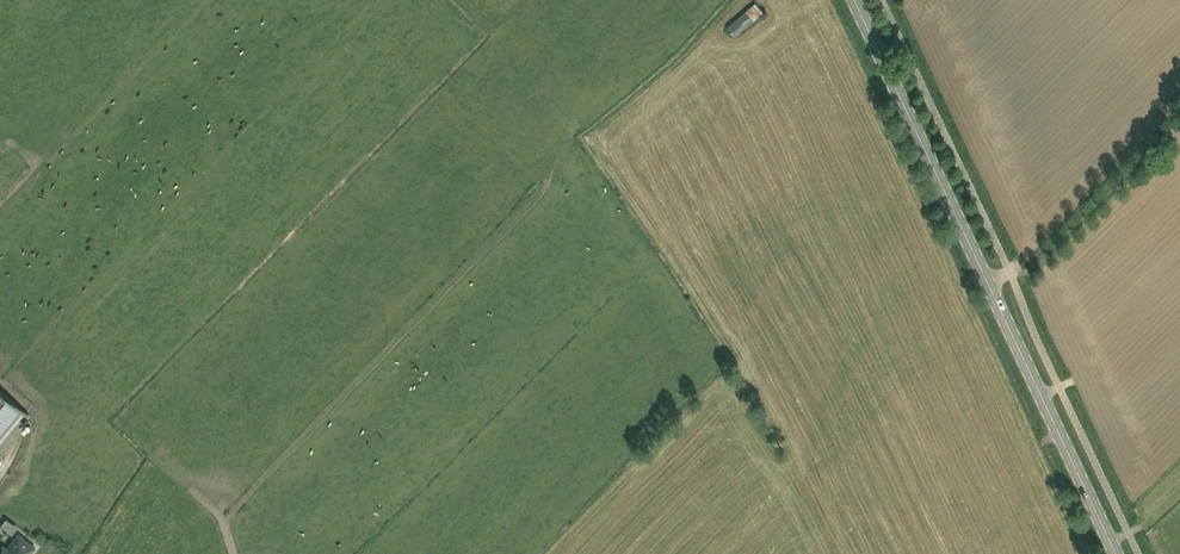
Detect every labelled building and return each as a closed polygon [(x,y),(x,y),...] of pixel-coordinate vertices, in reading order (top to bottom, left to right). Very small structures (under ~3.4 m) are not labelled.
[(763,12),(755,2),(746,10),(743,7),(733,15),(737,19),(727,27),(734,36),(753,21),(763,12)] [(30,414),(0,390),(0,451),(30,414)] [(3,545),(0,548),(0,553),(30,553),(35,547),(19,534),(7,548),(3,545)]
